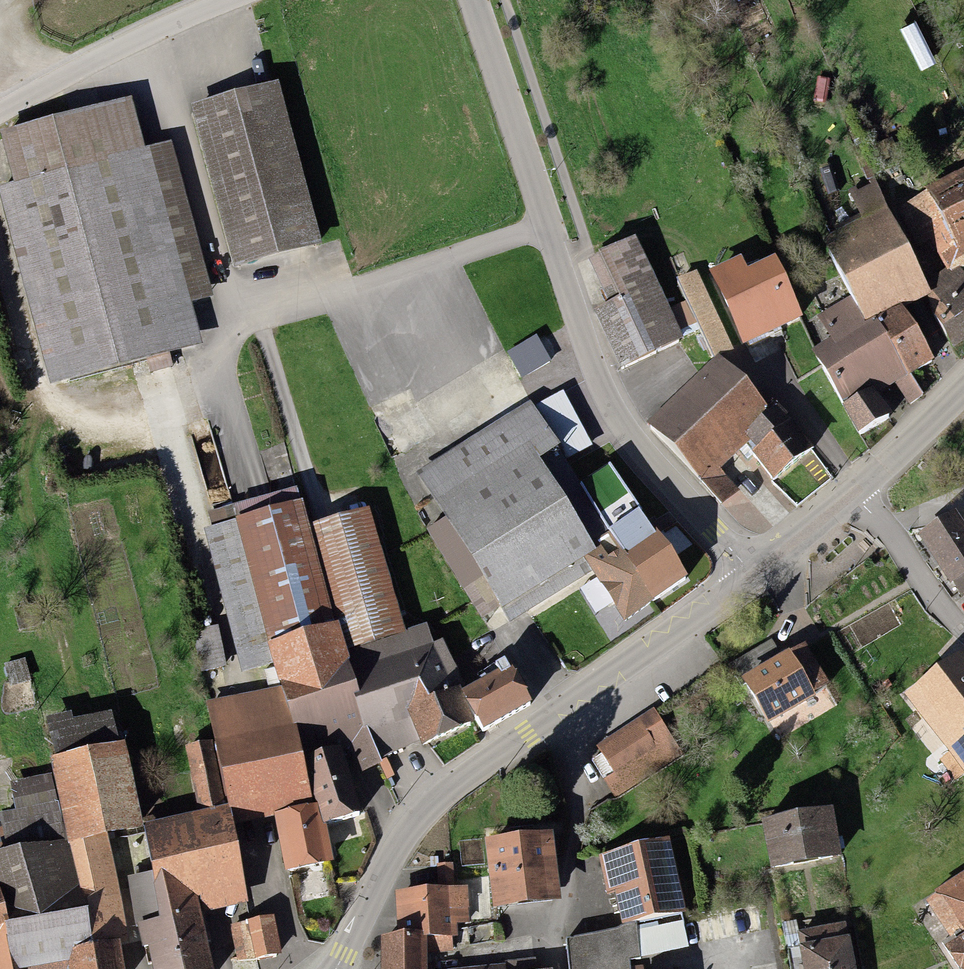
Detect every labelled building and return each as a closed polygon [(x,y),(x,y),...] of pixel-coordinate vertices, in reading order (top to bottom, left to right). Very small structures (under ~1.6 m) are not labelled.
[(279,96),(198,119),(240,271),(321,248),(279,96)] [(21,193),(0,199),(53,392),(202,352),(190,308),(211,302),(169,152),(144,159),(130,109),(7,143),(21,193)] [(851,302),(866,331),(893,317),(924,301),(860,179),(844,188),(864,227),(823,249),(851,302)] [(899,214),(919,251),(929,245),(944,273),(963,262),(963,179),(899,214)] [(729,236),(669,262),(716,369),(807,330),(779,267),(748,280),(729,236)] [(680,344),(633,250),(592,270),(614,313),(598,321),(623,372),(680,344)] [(830,350),(817,357),(860,439),(885,426),(870,396),(921,370),(893,317),(866,331),(851,302),(815,321),(830,350)] [(542,342),(510,360),(523,383),(555,365),(542,342)] [(716,369),(655,429),(704,480),(744,441),(765,420),(716,369)] [(529,410),(419,480),(451,529),(504,612),(515,628),(598,576),(625,557),(599,517),(529,410)] [(765,420),(744,441),(784,482),(814,453),(774,412),(765,420)] [(625,557),(629,563),(658,543),(626,498),(599,517),(625,557)] [(238,530),(271,653),(338,635),(312,536),(306,511),(238,530)] [(372,520),(312,536),(338,635),(346,664),(406,648),(404,640),(372,520)] [(925,546),(959,598),(963,594),(963,535),(957,524),(925,546)] [(504,612),(451,529),(433,541),(487,623),(504,612)] [(238,530),(209,537),(246,676),(275,669),(271,653),(238,530)] [(625,557),(598,576),(630,619),(685,580),(658,543),(629,563),(625,557)] [(426,634),(404,640),(406,648),(424,695),(412,723),(420,746),(428,756),(481,729),(468,706),(446,650),(435,656),(426,634)] [(338,635),(271,653),(275,669),(278,682),(282,694),(307,771),(344,760),(356,757),(362,778),(376,774),(374,767),(370,753),(366,736),(346,664),(338,635)] [(406,648),(346,664),(366,736),(412,723),(424,695),(406,648)] [(809,657),(749,689),(770,726),(829,695),(809,657)] [(913,703),(963,768),(963,663),(913,703)] [(515,679),(468,706),(481,729),(485,737),(533,711),(515,679)] [(307,771),(282,694),(212,709),(221,750),(237,812),(243,830),(319,813),(307,771)] [(648,721),(600,752),(623,787),(671,755),(648,721)] [(62,769),(119,757),(112,725),(76,732),(74,722),(54,726),(62,769)] [(370,753),(374,767),(420,746),(412,723),(366,736),(370,753)] [(206,820),(237,812),(221,750),(190,758),(206,820)] [(56,770),(73,851),(107,844),(143,836),(126,756),(119,757),(62,769),(56,770)] [(362,823),(344,760),(307,771),(319,813),(320,817),(326,833),(362,823)] [(2,821),(12,864),(69,850),(52,780),(12,789),(19,817),(2,821)] [(320,817),(280,825),(291,881),(334,873),(326,833),(320,817)] [(145,937),(153,968),(212,968),(199,920),(250,907),(227,818),(176,831),(151,837),(167,932),(145,937)] [(836,821),(770,832),(778,878),(843,867),(836,821)] [(127,946),(107,844),(73,851),(93,953),(127,946)] [(556,846),(492,852),(499,917),(562,911),(556,846)] [(684,919),(670,848),(604,862),(612,901),(621,899),(628,931),(684,919)] [(0,866),(0,900),(16,954),(20,968),(62,968),(69,967),(95,961),(69,850),(12,864),(0,866)] [(426,900),(453,899),(452,874),(424,876),(426,900)] [(153,881),(131,885),(140,926),(161,921),(153,881)] [(945,900),(963,928),(963,887),(945,900)] [(393,902),(396,947),(428,945),(452,944),(474,943),(471,898),(453,899),(426,900),(393,902)] [(16,954),(0,900),(0,959),(16,954)] [(274,924),(234,934),(242,967),(282,958),(274,924)] [(804,939),(809,968),(859,968),(852,931),(804,939)] [(637,936),(575,947),(576,968),(640,968),(637,936)] [(453,957),(452,944),(428,945),(429,958),(453,957)] [(387,948),(388,968),(430,968),(429,958),(428,945),(396,947),(387,948)] [(956,957),(963,968),(963,952),(956,957)] [(16,954),(0,959),(0,968),(20,968),(16,954)] [(69,967),(70,968),(122,968),(119,955),(95,961),(69,967)]
